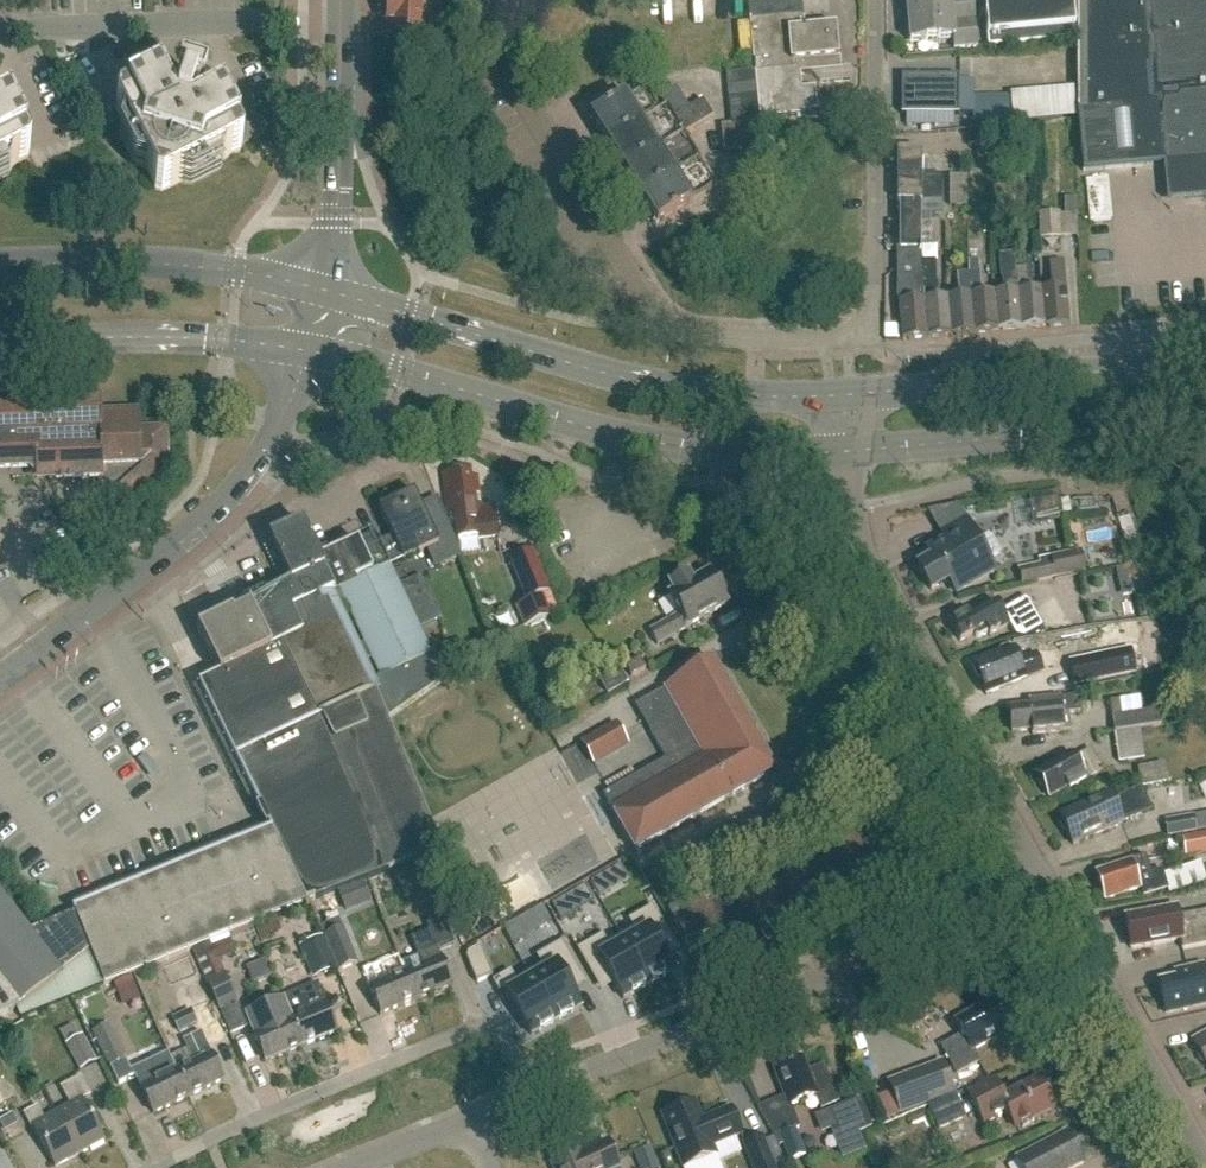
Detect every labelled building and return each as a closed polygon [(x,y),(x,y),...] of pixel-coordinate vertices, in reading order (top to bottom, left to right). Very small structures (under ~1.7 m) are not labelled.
[(440,34),(422,1),(412,1),(412,0),(386,0),(385,36),(394,36),(394,41),(440,42),(440,34)] [(973,0),(907,0),(911,43),(938,40),(938,44),(953,42),(954,50),(978,48),(973,0)] [(988,47),(1076,39),(1073,0),(984,0),(988,47)] [(1077,109),(1083,172),(1163,164),(1165,181),(1186,200),(1205,199),(1205,0),(1077,0),(1077,109)] [(797,73),(792,16),(802,15),(801,5),(751,10),(750,10),(750,19),(760,119),(804,115),(800,73),(797,73)] [(797,73),(800,73),(811,72),(821,82),(851,79),(850,66),(838,67),(834,27),(804,30),(802,15),(792,16),(797,73)] [(723,155),(762,152),(755,71),(726,74),(731,125),(721,126),(723,155)] [(973,99),(959,99),(959,76),(901,76),(901,115),(906,115),(906,127),(935,127),(935,115),(959,115),(959,114),(973,114),(973,99)] [(161,191),(179,183),(191,187),(221,171),(225,159),(240,151),(242,147),(242,145),(229,119),(221,104),(226,102),(218,88),(213,93),(212,92),(205,90),(205,89),(180,81),(177,93),(166,98),(158,83),(117,104),(115,110),(121,123),(123,126),(119,138),(128,157),(131,163),(134,168),(146,172),(155,190),(161,191)] [(668,109),(683,100),(676,88),(661,98),(668,108),(668,109)] [(591,119),(608,146),(660,114),(659,113),(646,92),(630,102),(627,97),(591,119)] [(9,179),(12,167),(28,159),(30,152),(9,111),(13,109),(6,95),(0,100),(0,183),(9,179)] [(973,114),(973,122),(1014,123),(1011,95),(973,95),(973,99),(973,114)] [(684,135),(714,117),(703,100),(689,109),(683,100),(668,109),(668,108),(659,113),(660,114),(608,146),(625,172),(684,135)] [(809,121),(819,121),(819,111),(804,113),(805,121),(809,121)] [(977,158),(992,158),(992,131),(969,131),(969,145),(977,145),(977,158)] [(992,131),(992,158),(995,158),(995,168),(1016,169),(1017,132),(993,132),(993,131),(992,131)] [(700,161),(684,135),(625,172),(641,198),(700,161)] [(1032,143),(1032,135),(1019,135),(1019,143),(1018,143),(1017,168),(1032,168),(1033,143),(1032,143)] [(897,203),(900,203),(900,249),(919,249),(919,215),(919,203),(921,203),(920,175),(920,152),(897,152),(897,203)] [(700,161),(641,198),(658,225),(717,188),(700,161)] [(942,175),(921,175),(920,175),(921,203),(919,203),(919,215),(942,214),(942,175)] [(949,205),(966,204),(966,176),(949,176),(949,205)] [(1077,237),(1077,215),(1077,198),(1063,198),(1064,216),(1060,216),(1060,213),(1039,214),(1039,240),(1050,239),(1050,243),(1059,242),(1059,239),(1061,239),(1061,237),(1077,237)] [(899,302),(903,340),(927,338),(921,278),(921,273),(920,273),(920,262),(920,249),(919,249),(900,249),(898,249),(898,302),(899,302)] [(1021,330),(1015,270),(1015,254),(998,255),(1000,278),(1004,278),(1005,293),(994,294),(998,332),(1021,330)] [(998,332),(994,294),(982,295),(979,259),(967,260),(968,272),(974,334),(998,332)] [(921,278),(927,338),(950,336),(947,298),(939,298),(936,261),(920,262),(920,273),(921,273),(921,278)] [(1040,290),(1044,328),(1068,326),(1063,261),(1049,262),(1052,289),(1040,290)] [(1044,328),(1040,290),(1028,291),(1026,269),(1015,270),(1021,330),(1044,328)] [(950,336),(974,334),(968,272),(956,273),(958,297),(947,298),(950,336)] [(101,482),(97,482),(98,515),(121,514),(126,510),(126,501),(167,465),(166,427),(138,428),(137,405),(98,406),(101,482)] [(97,482),(101,482),(98,406),(33,409),(33,411),(0,412),(0,470),(28,469),(29,469),(29,471),(34,475),(36,475),(39,475),(45,470),(61,469),(62,476),(97,475),(97,482)] [(472,478),(471,469),(444,473),(449,514),(451,514),(452,520),(456,519),(458,538),(479,536),(479,538),(499,536),(496,507),(482,509),(478,477),(472,478)] [(1034,525),(1063,520),(1059,491),(1029,496),(1034,525)] [(385,540),(394,563),(402,560),(402,561),(430,548),(438,566),(460,557),(448,526),(432,533),(413,493),(378,509),(391,537),(385,540)] [(1071,509),(1072,533),(1099,532),(1099,509),(1071,509)] [(955,592),(967,585),(993,571),(989,563),(1000,557),(1001,552),(992,536),(986,535),(976,540),(973,536),(963,517),(941,529),(950,543),(930,554),(933,560),(917,569),(930,590),(948,580),(955,592)] [(275,741),(296,785),(321,773),(343,763),(393,871),(424,858),(442,851),(428,819),(385,720),(442,679),(389,566),(394,563),(385,540),(380,543),(375,533),(319,561),(303,527),(271,542),(290,585),(248,609),(269,651),(219,675),(198,685),(235,760),(275,741)] [(523,626),(558,612),(532,548),(508,556),(526,600),(514,605),(523,626)] [(1022,585),(1072,574),(1068,553),(1051,556),(1053,563),(1019,569),(1022,585)] [(1129,565),(1115,568),(1118,582),(1132,579),(1129,565)] [(719,584),(716,578),(711,576),(709,573),(691,582),(687,574),(668,585),(673,593),(668,596),(679,615),(649,632),(657,645),(727,605),(718,589),(719,584)] [(1001,613),(1001,612),(997,605),(983,612),(980,607),(969,613),(968,610),(947,621),(959,642),(973,635),(975,640),(987,634),(988,637),(1008,626),(1015,638),(1022,640),(1042,629),(1026,599),(1007,609),(1007,610),(1001,613)] [(233,614),(198,630),(219,675),(269,651),(248,609),(234,617),(233,614)] [(1017,661),(1012,649),(973,665),(986,696),(1025,680),(1043,673),(1035,654),(1017,661)] [(1075,684),(1134,672),(1129,651),(1071,663),(1075,684)] [(631,677),(645,669),(639,660),(626,667),(631,677)] [(635,852),(774,772),(711,663),(664,690),(665,692),(637,708),(666,759),(602,795),(611,811),(635,852)] [(607,695),(626,684),(619,671),(600,682),(607,695)] [(1103,692),(1104,706),(1133,704),(1132,690),(1103,692)] [(1071,731),(1069,712),(1080,711),(1078,697),(1061,699),(1040,701),(1040,706),(1011,709),(1013,732),(1033,730),(1033,735),(1071,731)] [(1140,729),(1161,726),(1158,709),(1141,712),(1111,716),(1115,733),(1140,729)] [(594,765),(626,746),(615,726),(582,745),(594,765)] [(1140,729),(1115,733),(1119,764),(1145,760),(1140,729)] [(559,771),(584,763),(576,735),(550,743),(559,771)] [(270,832),(270,833),(285,827),(313,898),(315,902),(393,871),(343,763),(321,773),(296,785),(275,741),(235,760),(258,808),(255,809),(265,829),(268,828),(270,832)] [(1101,771),(1090,751),(1074,759),(1070,752),(1047,764),(1049,767),(1035,774),(1049,798),(1066,788),(1067,791),(1086,781),(1085,780),(1101,771)] [(1142,786),(1169,781),(1165,763),(1138,768),(1141,786),(1142,786)] [(1151,808),(1142,787),(1113,800),(1109,792),(1060,815),(1073,845),(1123,822),(1122,821),(1151,808)] [(1195,816),(1195,815),(1165,820),(1167,837),(1190,833),(1205,831),(1205,814),(1195,816)] [(270,833),(270,832),(179,868),(209,944),(315,902),(313,898),(285,827),(270,833)] [(1150,874),(1145,858),(1131,862),(1095,873),(1104,901),(1141,889),(1144,898),(1167,890),(1168,895),(1205,883),(1200,863),(1164,874),(1163,870),(1150,874)] [(104,986),(209,944),(179,868),(72,910),(73,911),(74,913),(83,936),(89,951),(103,983),(104,986)] [(590,883),(599,898),(609,892),(600,877),(590,883)] [(62,973),(89,951),(83,936),(74,913),(29,931),(0,894),(0,1004),(8,1013),(9,1013),(62,973)] [(577,911),(568,895),(551,905),(560,920),(577,911)] [(552,923),(543,906),(529,914),(539,930),(552,923)] [(633,929),(620,936),(648,985),(673,971),(657,942),(669,935),(653,907),(628,921),(633,929)] [(1178,921),(1176,909),(1125,918),(1131,949),(1180,940),(1182,950),(1205,945),(1205,916),(1178,921)] [(406,974),(417,1000),(452,986),(436,947),(453,940),(443,917),(427,924),(430,931),(411,938),(418,954),(399,962),(404,974),(406,974)] [(358,964),(344,929),(326,936),(340,971),(358,964)] [(603,935),(577,950),(596,984),(610,976),(623,1000),(648,985),(620,936),(607,944),(603,935)] [(211,943),(193,951),(229,1034),(246,1026),(219,961),(236,953),(229,938),(212,946),(211,943)] [(322,938),(300,946),(307,963),(328,954),(322,938)] [(544,972),(532,979),(556,1022),(581,1008),(568,984),(581,977),(562,942),(536,957),(544,972)] [(480,946),(468,953),(466,958),(476,983),(478,982),(492,977),(480,946)] [(1205,1002),(1205,966),(1184,971),(1186,977),(1159,984),(1166,1012),(1205,1002)] [(365,976),(380,1015),(417,1000),(406,974),(404,974),(389,981),(384,969),(365,976)] [(511,972),(493,982),(499,993),(505,989),(531,1036),(556,1022),(532,979),(519,986),(511,972)] [(132,978),(114,985),(119,1000),(138,992),(132,978)] [(319,985),(284,999),(292,1021),(302,1047),(338,1033),(322,994),(319,985)] [(302,1047),(292,1021),(284,999),(247,1015),(266,1062),(302,1047)] [(190,1009),(186,1000),(173,1006),(177,1014),(171,1017),(178,1032),(198,1023),(191,1008),(190,1009)] [(1006,1031),(991,1003),(971,1014),(968,1013),(962,1016),(960,1020),(956,1022),(963,1034),(941,1046),(957,1074),(979,1062),(974,1052),(988,1044),(987,1041),(1006,1031)] [(83,1036),(76,1023),(59,1031),(67,1044),(66,1045),(80,1072),(97,1062),(83,1036)] [(110,1068),(127,1061),(110,1024),(92,1032),(110,1068)] [(177,1071),(189,1098),(225,1081),(202,1032),(184,1041),(187,1049),(171,1056),(178,1071),(177,1071)] [(1192,1040),(1205,1064),(1205,1032),(1192,1040)] [(814,1085),(804,1059),(774,1071),(789,1107),(817,1096),(822,1110),(839,1103),(829,1079),(814,1085)] [(886,1081),(891,1092),(899,1115),(955,1093),(942,1060),(886,1081)] [(189,1098),(177,1071),(161,1079),(155,1066),(135,1075),(154,1114),(189,1098)] [(58,1113),(80,1154),(105,1141),(83,1100),(91,1096),(81,1077),(61,1088),(71,1105),(58,1113)] [(1053,1107),(1039,1080),(1017,1092),(1015,1088),(1001,1095),(993,1080),(968,1093),(981,1118),(984,1120),(989,1119),(1006,1110),(1015,1127),(1019,1125),(1023,1128),(1031,1124),(1030,1119),(1053,1107)] [(965,1117),(955,1094),(928,1106),(938,1130),(965,1117)] [(860,1100),(830,1112),(837,1130),(831,1132),(842,1159),(865,1150),(858,1133),(871,1128),(860,1100)] [(663,1116),(684,1167),(685,1167),(717,1155),(713,1146),(742,1135),(732,1109),(703,1120),(696,1103),(663,1116)] [(80,1154),(58,1113),(46,1119),(38,1106),(24,1114),(32,1129),(34,1127),(56,1167),(80,1154)] [(779,1134),(790,1161),(806,1155),(796,1128),(779,1134)] [(1083,1164),(1067,1132),(1016,1158),(1021,1167),(1075,1167),(1083,1164)] [(762,1138),(744,1145),(753,1167),(774,1167),(762,1138)] [(552,1165),(554,1167),(619,1167),(608,1143),(581,1155),(580,1152),(552,1165)]
